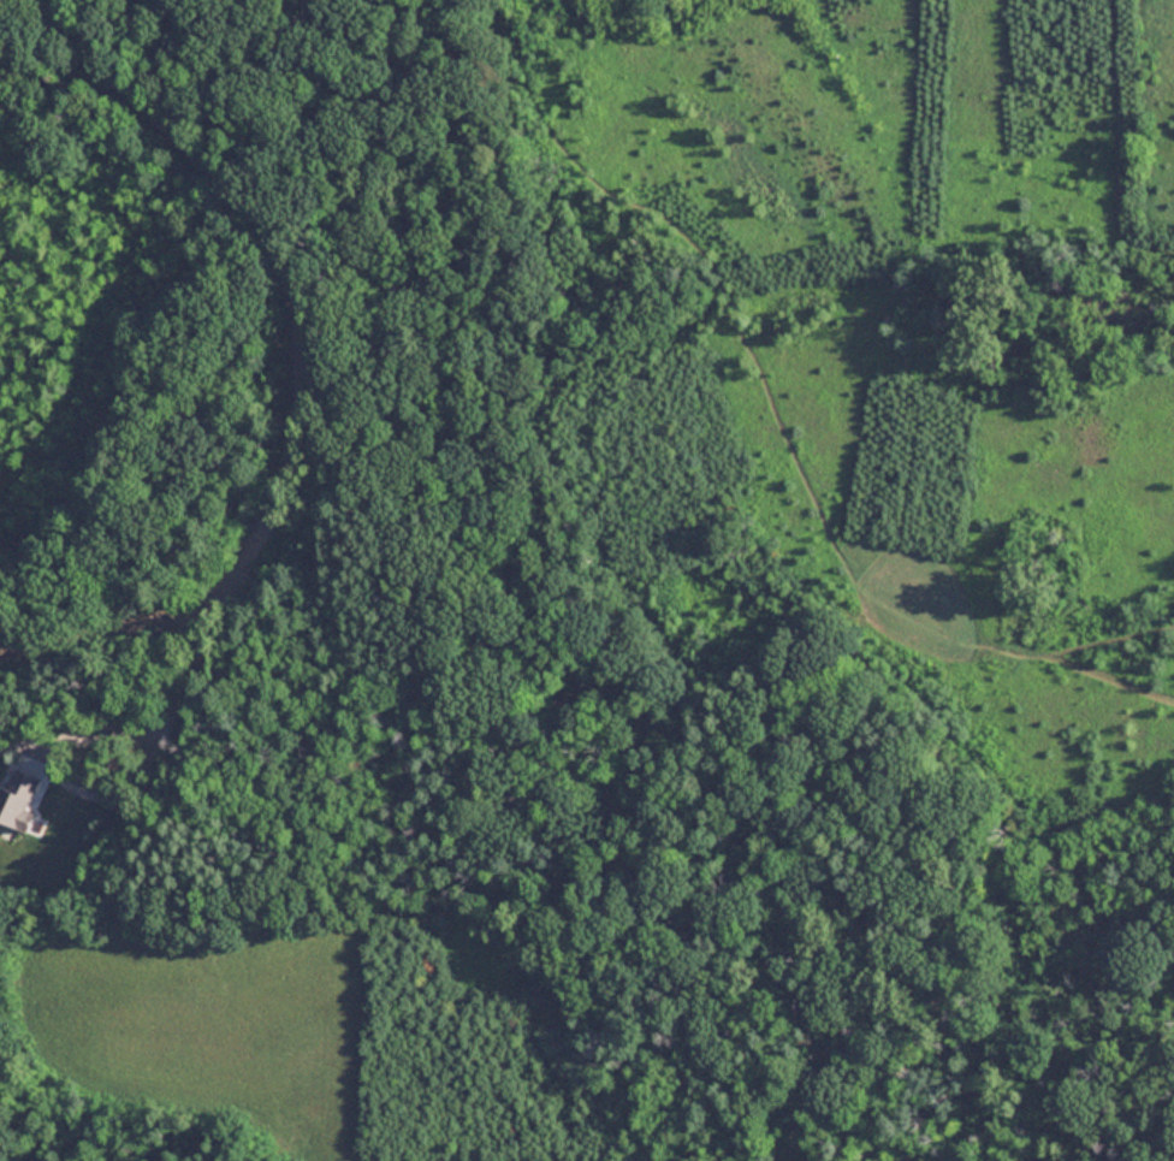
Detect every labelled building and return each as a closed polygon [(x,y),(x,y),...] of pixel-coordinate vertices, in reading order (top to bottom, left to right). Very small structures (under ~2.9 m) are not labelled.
[(15,767),(8,786),(0,783),(0,820),(23,829),(42,777),(15,767)]
